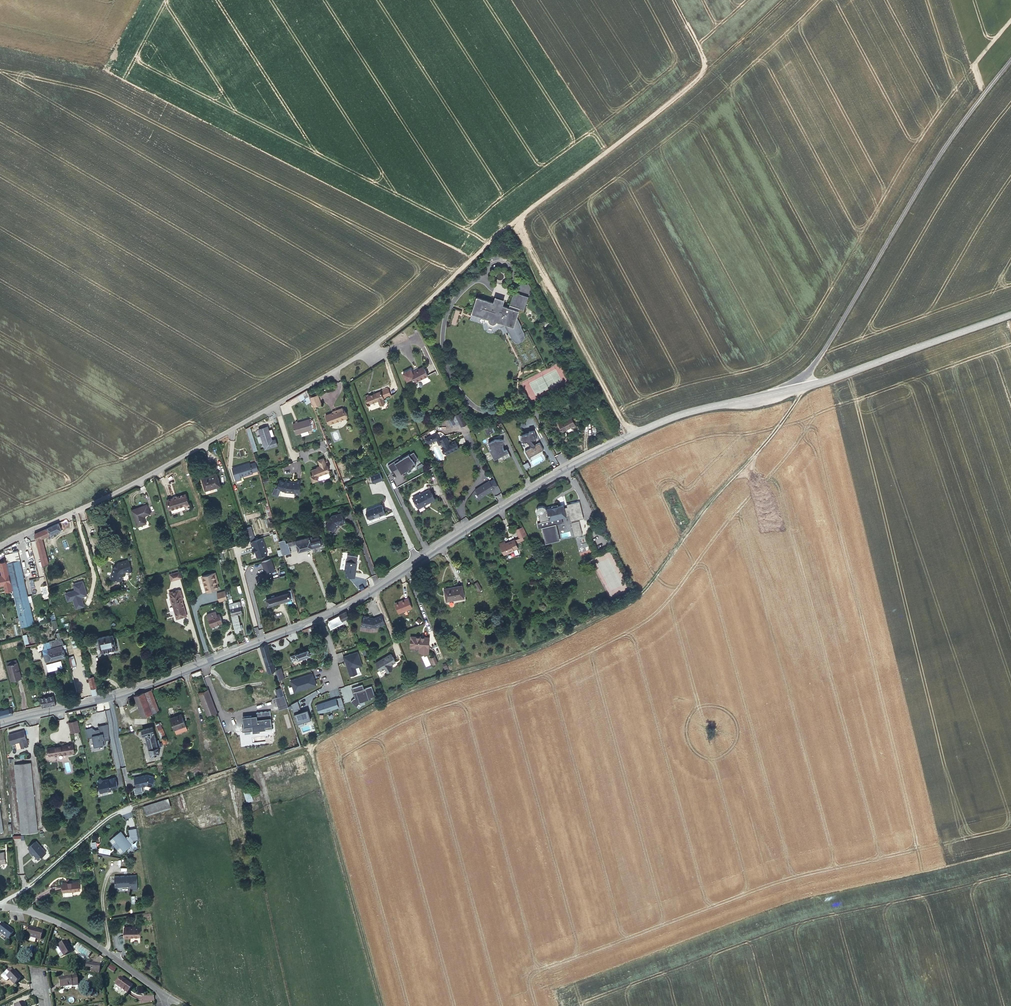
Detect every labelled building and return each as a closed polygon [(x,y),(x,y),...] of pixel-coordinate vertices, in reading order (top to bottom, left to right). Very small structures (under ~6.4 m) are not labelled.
[(499,322),(504,323),(508,333),(509,332),(512,339),(515,342),(519,343),(524,341),(525,336),(524,333),(521,326),(517,317),(519,308),(524,310),(528,296),(514,292),(509,308),(502,306),(503,304),(494,301),(493,303),(477,298),(472,313),(486,318),(486,322),(489,325),(493,326),(497,325),(499,322)] [(428,376),(423,367),(412,372),(411,369),(403,373),(407,381),(413,378),(416,382),(428,376)] [(309,396),(307,390),(297,395),(300,401),(309,396)] [(381,391),(365,397),(367,403),(366,403),(367,406),(370,405),(370,404),(378,401),(380,405),(384,404),(383,399),(381,391)] [(321,404),(317,395),(311,398),(314,407),(321,404)] [(596,412),(600,409),(596,401),(591,403),(596,412)] [(572,408),(569,402),(560,406),(563,412),(572,408)] [(329,424),(347,418),(343,409),(342,408),(335,410),(336,412),(333,413),(326,415),(329,424)] [(460,424),(465,421),(461,412),(455,415),(456,416),(460,424)] [(604,428),(607,426),(602,415),(598,417),(604,428)] [(560,422),(558,423),(563,431),(575,425),(571,416),(564,419),(563,418),(559,420),(560,422)] [(315,428),(314,424),(314,423),(313,424),(312,420),(309,420),(309,419),(293,424),(295,434),(315,428)] [(257,450),(249,427),(245,429),(253,451),(257,450)] [(277,445),(275,439),(272,440),(271,437),(269,437),(268,434),(270,434),(268,430),(267,427),(259,430),(265,449),(277,445)] [(534,431),(529,433),(529,434),(520,436),(522,443),(527,442),(532,446),(525,450),(529,458),(543,450),(539,443),(535,445),(531,441),(536,439),(534,431)] [(437,432),(425,439),(427,444),(436,440),(439,445),(442,443),(441,440),(437,432)] [(446,454),(458,448),(455,441),(449,444),(446,437),(441,440),(442,443),(444,447),(443,447),(446,454)] [(495,439),(488,443),(491,449),(489,450),(494,460),(503,455),(505,459),(510,456),(507,449),(503,451),(502,449),(503,448),(503,439),(495,439)] [(330,476),(328,472),(329,472),(324,458),(318,460),(321,467),(312,470),(314,475),(311,476),(313,481),(319,479),(320,479),(324,478),(325,478),(329,477),(330,476)] [(252,472),(251,467),(252,466),(252,468),(257,466),(256,462),(250,464),(249,463),(232,468),(234,473),(239,472),(240,477),(253,473),(252,472)] [(383,479),(380,472),(371,475),(374,483),(383,479)] [(205,491),(220,486),(217,474),(201,479),(205,491)] [(299,495),(301,481),(296,480),(296,482),(285,481),(285,482),(284,482),(284,481),(281,480),(281,481),(280,480),(276,488),(274,487),(272,494),(278,496),(280,490),(285,492),(294,493),(294,494),(299,495)] [(481,497),(494,489),(489,481),(475,489),(480,497),(481,497)] [(423,505),(435,499),(430,489),(421,494),(420,493),(417,494),(418,495),(413,498),(418,508),(420,511),(425,509),(423,505)] [(170,509),(188,504),(185,494),(167,500),(170,509)] [(564,507),(566,516),(569,516),(571,521),(584,518),(580,501),(567,504),(567,507),(564,507)] [(385,514),(381,504),(367,510),(370,519),(379,515),(380,516),(385,514)] [(143,516),(150,514),(146,505),(132,510),(138,526),(146,523),(143,516)] [(537,509),(536,511),(537,514),(538,514),(540,522),(544,521),(554,519),(561,518),(566,516),(564,507),(564,505),(546,509),(544,507),(542,506),(538,507),(537,509)] [(344,523),(341,513),(331,516),(326,526),(335,531),(337,527),(337,526),(338,524),(344,523)] [(554,519),(544,521),(548,539),(557,537),(555,525),(554,519)] [(579,522),(571,524),(573,533),(579,532),(580,536),(582,535),(579,522)] [(42,538),(61,530),(58,523),(34,534),(42,566),(48,564),(42,538)] [(254,537),(251,526),(246,528),(249,538),(254,537)] [(526,535),(522,526),(515,529),(519,537),(505,543),(504,542),(500,544),(504,554),(513,550),(518,548),(516,543),(523,540),(522,536),(526,535)] [(321,546),(319,538),(313,539),(312,537),(309,538),(309,537),(286,543),(280,544),(282,554),(283,555),(291,553),(289,547),(297,544),(299,551),(312,548),(321,546)] [(262,538),(250,541),(253,549),(254,548),(257,558),(267,554),(262,538)] [(282,554),(280,544),(279,541),(273,543),(273,545),(274,545),(277,556),(282,554)] [(6,554),(6,561),(20,560),(19,552),(6,554)] [(270,559),(262,562),(265,574),(274,571),(270,559)] [(34,624),(19,560),(7,563),(21,627),(34,624)] [(124,572),(131,570),(128,560),(118,563),(113,568),(110,578),(121,580),(123,573),(124,572)] [(6,561),(0,563),(0,566),(2,575),(0,576),(0,585),(4,585),(11,583),(6,561)] [(355,569),(356,568),(357,563),(346,561),(345,570),(347,570),(346,576),(354,578),(355,572),(354,572),(355,569)] [(280,577),(287,575),(283,563),(280,564),(282,569),(277,570),(280,577)] [(181,577),(180,571),(169,574),(171,580),(181,577)] [(218,589),(213,573),(202,576),(207,592),(218,589)] [(474,584),(478,592),(482,589),(477,582),(474,584)] [(444,589),(446,602),(464,598),(462,585),(444,589)] [(179,590),(169,592),(175,614),(185,611),(182,600),(179,590)] [(227,599),(224,591),(217,593),(219,601),(227,599)] [(267,606),(293,598),(291,592),(289,593),(289,592),(265,599),(267,606)] [(399,613),(412,608),(409,599),(405,600),(405,599),(395,603),(399,613)] [(240,625),(237,614),(242,613),(240,606),(239,601),(229,604),(236,632),(239,631),(239,629),(241,629),(243,628),(242,624),(240,625)] [(342,621),(349,617),(346,611),(339,615),(342,621)] [(222,622),(219,614),(214,616),(212,612),(207,614),(211,626),(222,622)] [(375,627),(384,624),(383,621),(380,623),(378,617),(374,619),(373,618),(368,617),(368,618),(365,618),(365,616),(362,616),(361,626),(371,628),(371,627),(372,626),(375,626),(375,627)] [(116,648),(113,634),(98,637),(99,638),(94,639),(96,645),(100,644),(101,651),(116,648)] [(419,652),(428,652),(429,637),(411,636),(410,646),(420,647),(419,652)] [(66,656),(64,649),(62,645),(65,644),(61,639),(50,641),(51,647),(48,648),(49,653),(44,654),(46,661),(50,660),(66,656)] [(275,670),(267,644),(260,647),(268,672),(275,670)] [(310,655),(310,654),(315,653),(313,648),(290,656),(292,661),(297,659),(298,660),(310,655)] [(358,652),(343,656),(345,661),(350,676),(357,674),(355,668),(362,665),(358,652)] [(387,671),(392,668),(390,665),(395,662),(391,654),(376,662),(381,670),(385,668),(387,671)] [(21,678),(17,663),(16,663),(8,665),(7,665),(11,681),(21,678)] [(84,699),(77,674),(76,666),(71,667),(72,676),(78,700),(84,699)] [(284,678),(281,668),(276,669),(279,680),(284,678)] [(316,685),(312,673),(298,678),(296,679),(290,680),(294,692),(316,685)] [(360,702),(371,699),(371,697),(375,696),(371,686),(363,688),(362,684),(352,687),(355,698),(353,698),(351,701),(356,706),(360,702)] [(284,695),(281,688),(275,690),(277,697),(284,695)] [(217,714),(208,689),(199,693),(208,717),(217,714)] [(152,714),(144,692),(134,696),(142,717),(152,714)] [(55,704),(53,695),(40,698),(42,707),(55,704)] [(287,704),(284,695),(277,697),(275,698),(278,707),(287,704)] [(338,709),(344,707),(341,696),(316,704),(319,711),(323,710),(324,711),(338,707),(338,709)] [(300,709),(297,701),(291,704),(297,724),(311,719),(307,709),(298,712),(297,709),(300,709)] [(12,714),(11,708),(0,711),(0,718),(12,714)] [(272,725),(270,711),(256,712),(257,715),(242,717),(243,726),(242,727),(242,732),(253,731),(253,732),(260,731),(260,730),(266,729),(265,726),(272,725)] [(187,730),(181,713),(170,718),(176,735),(187,730)] [(77,723),(69,725),(71,733),(79,731),(77,723)] [(92,728),(85,729),(87,738),(92,737),(94,747),(105,744),(105,741),(109,739),(109,736),(108,724),(98,726),(99,729),(99,730),(96,731),(95,730),(92,728)] [(156,740),(152,726),(142,729),(143,735),(145,735),(149,749),(151,755),(160,753),(158,747),(160,746),(159,740),(156,740)] [(28,746),(24,730),(9,735),(11,744),(19,742),(21,748),(28,746)] [(74,752),(73,744),(48,748),(49,755),(63,753),(63,754),(74,752)] [(237,767),(234,759),(229,760),(220,764),(213,766),(216,774),(237,767)] [(37,832),(31,762),(14,764),(21,834),(37,832)] [(154,781),(154,779),(154,777),(147,775),(134,778),(136,787),(142,786),(142,785),(145,784),(151,787),(152,784),(154,784),(154,781)] [(170,790),(191,783),(188,775),(167,782),(170,790)] [(118,787),(115,777),(107,779),(107,781),(105,781),(100,778),(98,782),(101,792),(105,791),(106,791),(111,790),(111,789),(118,787)] [(250,790),(244,792),(247,803),(254,801),(250,790)] [(144,806),(146,815),(172,808),(169,799),(144,806)] [(117,849),(120,853),(130,845),(130,843),(133,840),(138,840),(136,828),(128,829),(130,835),(126,838),(121,831),(109,840),(113,844),(116,841),(121,846),(117,849)] [(46,853),(36,841),(28,848),(30,851),(29,852),(32,856),(33,854),(38,860),(46,853)] [(124,876),(115,876),(115,887),(130,886),(130,890),(137,890),(136,875),(127,876),(124,876)] [(80,890),(79,881),(63,883),(64,895),(65,896),(73,895),(72,891),(80,890)] [(8,926),(7,927),(5,926),(1,923),(0,924),(0,933),(8,939),(14,931),(8,926)] [(40,939),(42,931),(37,930),(35,929),(36,928),(28,926),(26,935),(40,939)] [(124,927),(124,937),(130,938),(130,936),(139,937),(139,927),(124,927)] [(68,947),(67,945),(68,945),(66,941),(54,948),(58,954),(62,952),(64,955),(71,951),(68,947)] [(92,952),(78,942),(74,949),(86,959),(92,952)] [(99,971),(100,964),(88,962),(87,969),(99,971)] [(17,975),(15,973),(16,973),(13,969),(12,970),(9,973),(7,971),(6,970),(1,975),(1,977),(5,981),(6,981),(9,979),(14,984),(20,979),(17,975)] [(77,985),(76,976),(63,978),(63,977),(58,977),(60,987),(71,985),(72,986),(77,985)] [(127,993),(132,985),(121,977),(115,985),(127,993)]
